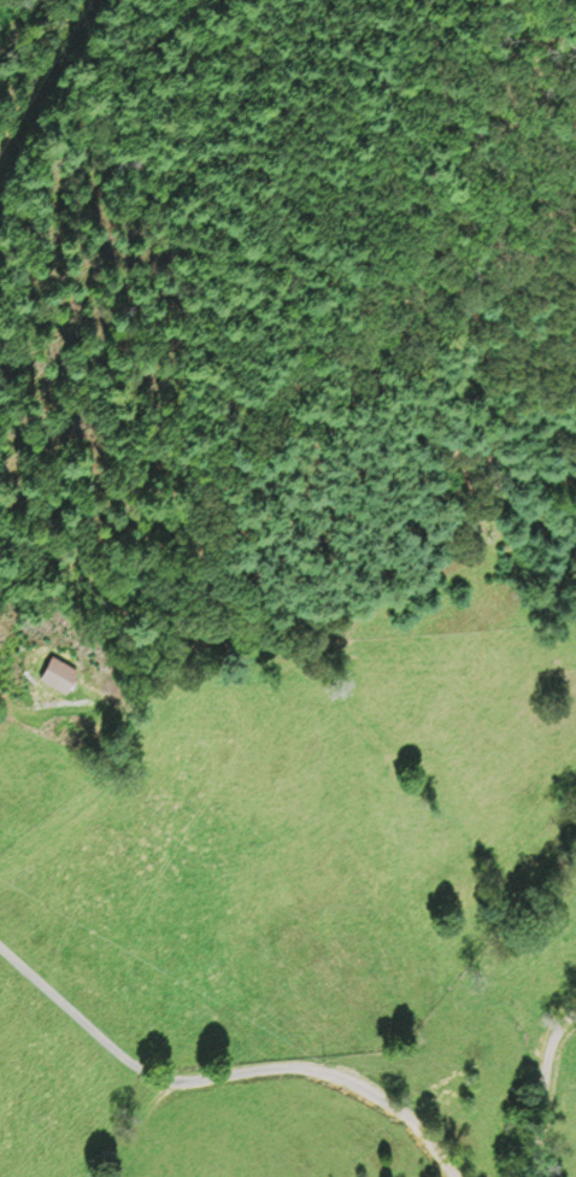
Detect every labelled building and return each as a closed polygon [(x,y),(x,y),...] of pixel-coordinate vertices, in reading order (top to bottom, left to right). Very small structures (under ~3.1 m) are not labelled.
[(41,677),(52,657),(76,671),(66,690),(41,677)]
